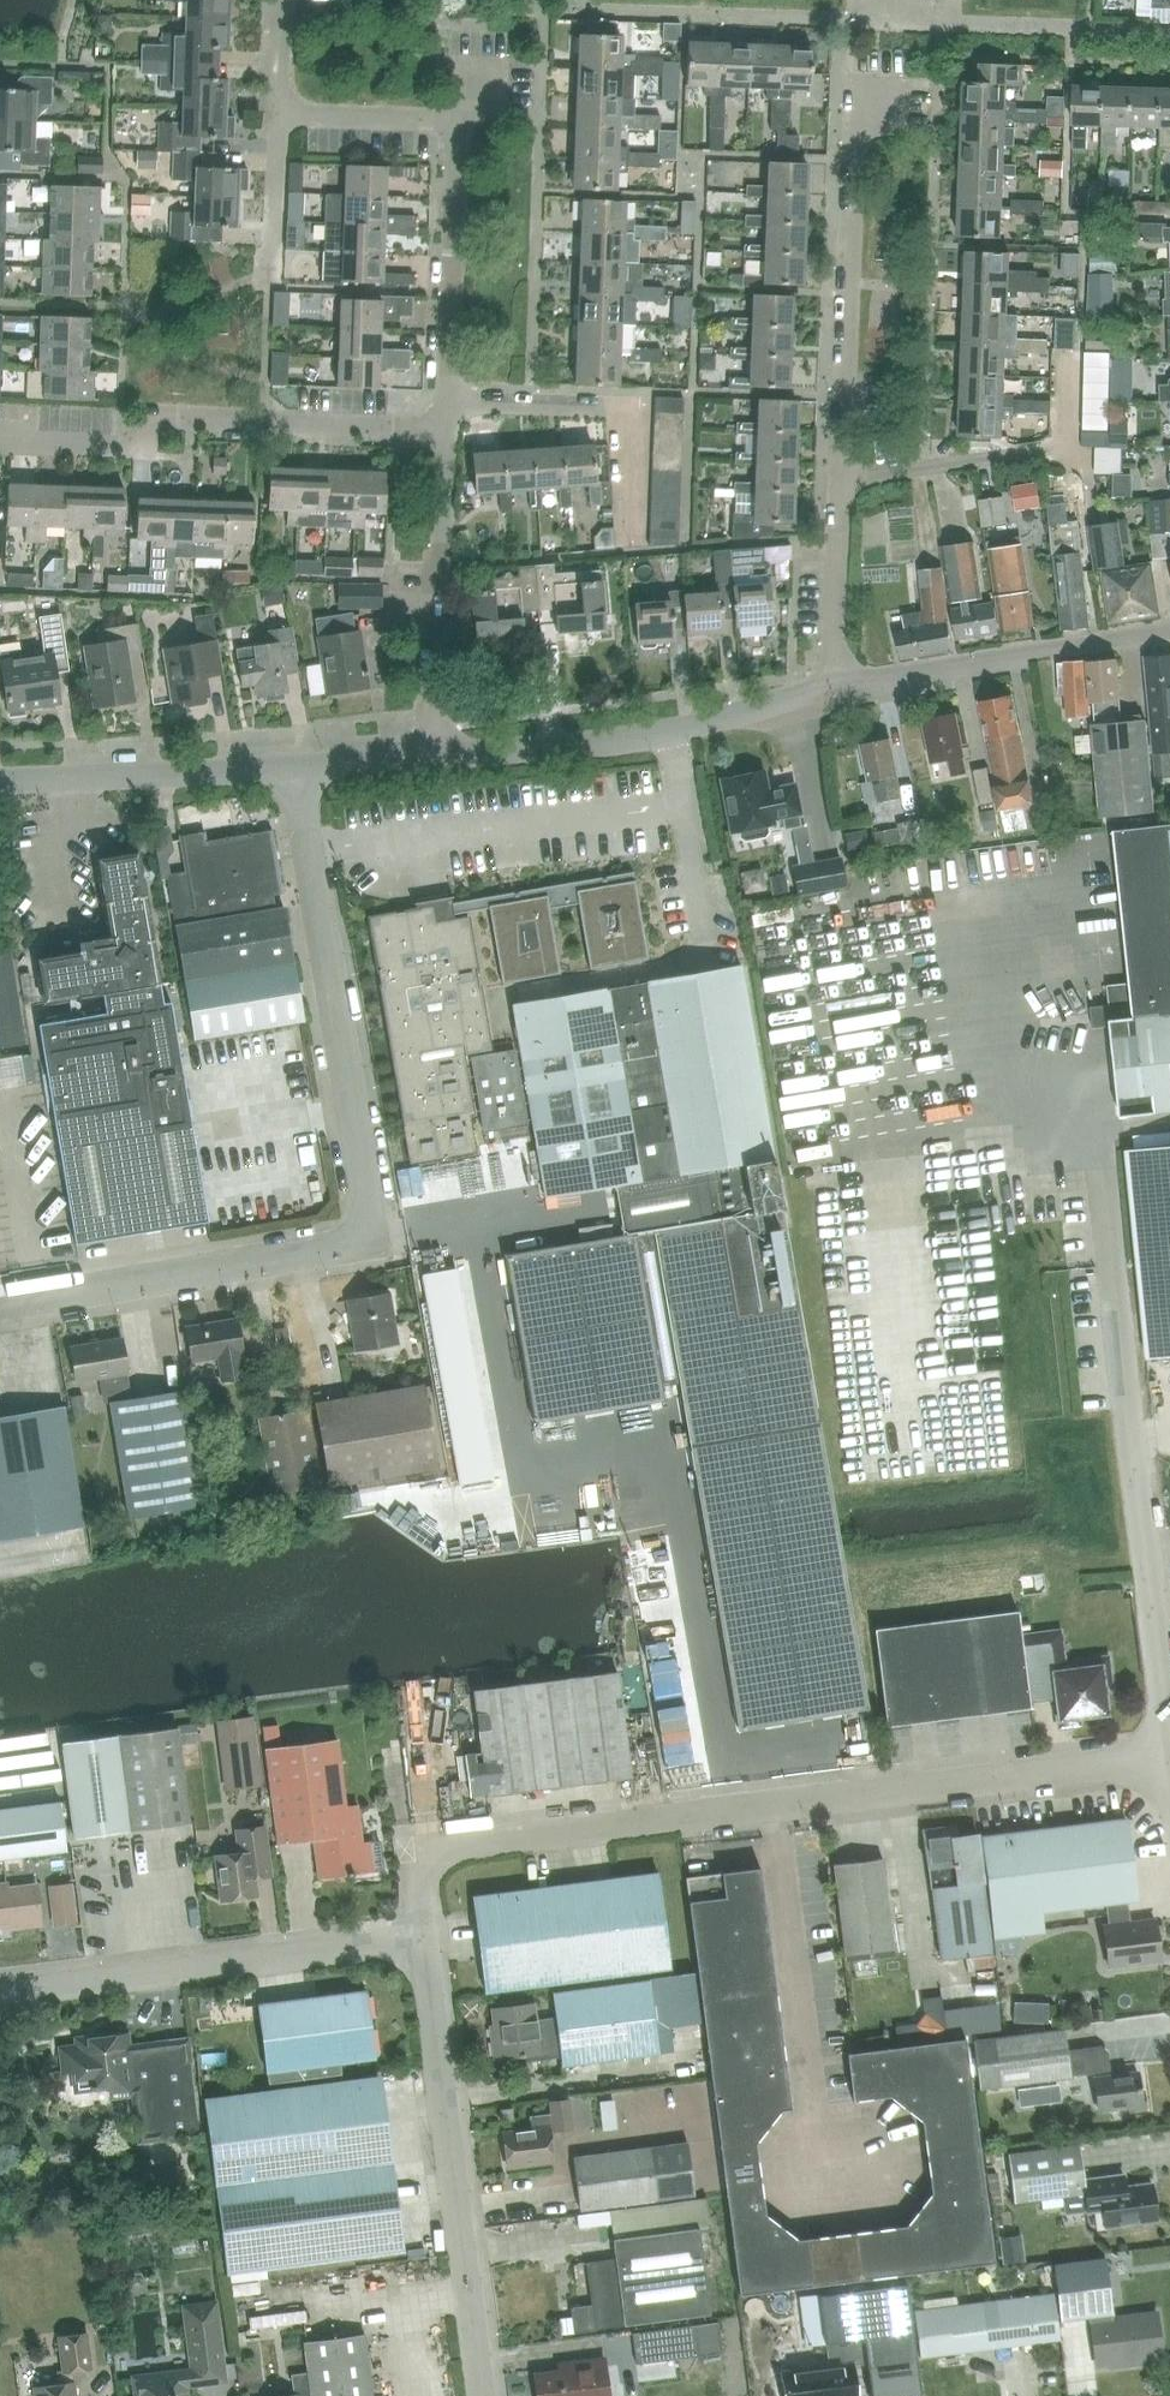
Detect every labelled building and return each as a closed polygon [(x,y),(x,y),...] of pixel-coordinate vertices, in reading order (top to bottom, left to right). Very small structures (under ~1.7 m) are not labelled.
[(185,19),(232,20),(233,0),(162,0),(162,1),(160,1),(160,2),(186,3),(185,19)] [(1151,21),(1169,22),(1169,0),(1152,0),(1151,21)] [(112,15),(98,14),(97,27),(111,28),(112,15)] [(231,50),(232,20),(185,19),(185,36),(162,35),(161,44),(141,44),(141,61),(161,62),(161,64),(194,65),(195,49),(231,50)] [(646,76),(647,62),(635,62),(635,56),(621,55),(622,38),(580,36),(578,67),(620,69),(630,68),(630,75),(634,75),(646,76)] [(717,97),(719,45),(688,44),(687,86),(705,86),(705,96),(710,97),(717,97)] [(725,97),(730,98),(731,87),(748,88),(750,46),(719,45),(717,97),(710,97),(710,113),(724,113),(725,97)] [(772,99),(779,99),(781,47),(750,46),(748,88),(765,89),(764,99),(772,99)] [(812,49),(781,47),(779,99),(772,99),(771,113),(785,113),(787,114),(789,90),(810,90),(812,49)] [(663,63),(647,62),(646,76),(662,76),(663,63)] [(194,82),(194,65),(161,64),(160,93),(183,93),(182,108),(228,110),(229,83),(194,82)] [(964,83),(963,114),(1015,116),(1015,123),(1031,124),(1032,109),(1016,108),(1016,100),(1005,100),(1005,86),(1021,87),(1022,66),(980,64),(979,84),(964,83)] [(633,98),(634,75),(630,75),(630,68),(620,69),(578,67),(578,80),(573,80),(572,96),(577,96),(577,97),(619,99),(619,98),(633,98)] [(88,72),(58,71),(58,83),(76,84),(76,79),(88,80),(88,72)] [(34,122),(35,106),(51,107),(52,79),(21,78),(9,90),(0,90),(0,121),(34,122)] [(1104,126),(1105,87),(1075,86),(1075,85),(1072,85),(1070,149),(1084,149),(1085,125),(1102,126),(1104,126)] [(1132,127),(1134,88),(1105,87),(1104,126),(1102,126),(1101,147),(1116,147),(1117,126),(1132,127)] [(1161,128),(1162,89),(1134,88),(1132,127),(1160,128),(1161,128)] [(1162,89),(1161,128),(1160,128),(1159,147),(1169,147),(1169,89),(1162,89)] [(618,116),(619,99),(577,97),(576,128),(618,130),(660,132),(660,117),(618,116)] [(1048,97),(1047,110),(1047,117),(1065,117),(1066,97),(1048,97)] [(228,116),(228,110),(182,108),(181,125),(158,124),(157,151),(157,154),(158,154),(172,154),(190,155),(190,151),(202,151),(203,136),(227,137),(227,136),(234,137),(235,116),(228,116)] [(1047,110),(1032,109),(1031,124),(1047,125),(1047,117),(1047,110)] [(723,129),(724,113),(710,113),(709,129),(710,129),(709,150),(715,151),(716,129),(723,129)] [(771,131),(778,131),(784,131),(785,113),(771,113),(771,131)] [(1015,128),(1015,123),(1015,116),(963,114),(962,145),(1003,146),(1004,127),(1015,128)] [(34,122),(0,121),(0,152),(21,153),(21,166),(49,167),(50,139),(34,138),(34,122)] [(617,147),(618,130),(576,128),(574,159),(616,161),(626,161),(626,167),(627,168),(642,168),(643,154),(628,154),(628,148),(617,147)] [(784,135),(784,131),(778,131),(777,135),(777,150),(801,151),(801,136),(784,135)] [(1003,162),(1003,146),(962,145),(961,176),(1002,177),(1002,176),(1016,176),(1016,163),(1003,162)] [(157,170),(158,154),(157,154),(157,151),(136,150),(135,169),(157,170)] [(202,168),(202,151),(190,151),(190,155),(172,154),(171,182),(195,183),(194,197),(239,199),(240,190),(247,191),(247,170),(240,170),(240,169),(202,168)] [(659,155),(643,154),(642,168),(658,169),(659,155)] [(103,173),(103,159),(79,158),(78,172),(103,173)] [(626,167),(626,161),(616,161),(574,159),(573,190),(615,191),(616,174),(626,174),(627,168),(626,167)] [(1062,160),(1044,160),(1043,177),(1062,178),(1062,160)] [(747,198),(767,199),(768,194),(806,196),(808,166),(769,164),(768,188),(746,187),(747,198)] [(347,166),(346,195),(387,196),(387,176),(401,177),(401,178),(417,179),(418,169),(347,166)] [(302,177),(290,176),(289,192),(301,192),(302,177)] [(1001,208),(1002,177),(961,176),(960,206),(1001,208)] [(1109,183),(1108,201),(1108,211),(1129,212),(1130,184),(1109,183)] [(54,187),(53,214),(100,216),(100,189),(54,187)] [(151,194),(131,193),(130,215),(150,216),(151,194)] [(301,195),(288,194),(287,209),(300,209),(301,195)] [(386,216),(387,196),(346,195),(326,194),(325,223),(415,227),(415,217),(386,216)] [(805,226),(806,196),(768,194),(767,199),(767,218),(745,217),(745,228),(766,229),(766,225),(805,226)] [(238,229),(239,199),(194,197),(193,215),(170,214),(169,242),(185,242),(185,240),(199,240),(200,227),(238,229)] [(1012,215),(1027,216),(1028,201),(1012,200),(1011,208),(1011,215),(1012,215)] [(1100,211),(1100,201),(1079,200),(1079,210),(1100,211)] [(582,201),(582,232),(634,233),(634,240),(649,240),(649,227),(635,226),(635,220),(624,220),(624,202),(582,201)] [(1044,201),(1028,201),(1027,216),(1043,216),(1044,201)] [(1158,213),(1158,203),(1137,202),(1137,212),(1158,213)] [(1011,220),(1012,215),(1011,215),(1011,208),(1001,208),(960,206),(959,237),(1000,239),(1001,220),(1011,220)] [(99,243),(100,216),(53,214),(52,242),(93,243),(99,243)] [(307,223),(287,222),(286,237),(307,237),(307,223)] [(415,236),(415,227),(325,223),(324,253),(385,255),(385,235),(398,235),(415,236)] [(804,256),(805,226),(766,225),(766,229),(765,247),(744,247),(744,258),(765,259),(765,255),(804,256)] [(649,240),(665,241),(665,228),(649,227),(649,240)] [(633,246),(634,240),(634,233),(582,232),(581,263),(622,264),(623,245),(633,246)] [(45,242),(44,268),(92,270),(93,243),(52,242),(45,242)] [(967,283),(1008,285),(1008,283),(1018,283),(1018,278),(1032,279),(1033,273),(1009,272),(1010,254),(968,252),(967,283)] [(384,274),(385,255),(324,253),(323,285),(344,286),(344,283),(384,284),(384,286),(398,287),(398,284),(413,284),(413,275),(384,274)] [(1092,253),(1092,274),(1112,273),(1118,273),(1117,253),(1092,253)] [(802,287),(804,256),(765,255),(765,259),(764,277),(742,276),(743,287),(765,288),(765,285),(802,287)] [(622,281),(622,264),(581,263),(580,294),(622,295),(631,295),(631,302),(639,302),(647,302),(647,288),(633,287),(633,282),(622,281)] [(91,297),(92,270),(44,268),(43,295),(91,297)] [(1113,295),(1112,273),(1092,274),(1092,295),(1113,295)] [(1018,278),(1018,283),(1018,292),(1034,293),(1034,279),(1032,279),(1018,278)] [(1050,280),(1034,279),(1034,293),(1049,294),(1050,280)] [(1018,298),(1018,292),(1018,283),(1008,283),(1008,285),(967,283),(965,314),(1007,315),(1008,297),(1018,298)] [(663,288),(647,288),(647,302),(663,303),(663,288)] [(274,292),(274,306),(273,326),(288,327),(289,307),(289,293),(274,292)] [(622,295),(580,294),(579,324),(638,326),(639,302),(631,302),(631,295),(622,295)] [(342,299),(341,329),(382,330),(382,320),(399,320),(400,315),(413,315),(413,297),(380,296),(380,300),(342,299)] [(731,330),(752,331),(752,327),(791,329),(793,298),(754,296),(753,320),(731,319),(731,330)] [(1005,346),(1007,315),(965,314),(964,344),(1005,346)] [(42,317),(41,344),(89,346),(90,318),(42,317)] [(638,326),(579,324),(578,355),(620,356),(629,357),(629,363),(645,364),(645,349),(637,349),(638,326)] [(790,359),(791,329),(752,327),(752,331),(751,350),(730,349),(730,360),(751,361),(751,357),(790,359)] [(381,349),(382,330),(341,329),(340,358),(411,360),(412,351),(395,350),(381,349)] [(1031,355),(1032,340),(1016,340),(1015,354),(1031,355)] [(1048,341),(1032,340),(1031,355),(1047,355),(1048,341)] [(1112,341),(1086,340),(1085,351),(1112,352),(1112,341)] [(88,373),(89,346),(41,344),(41,372),(46,372),(88,374),(88,373)] [(1004,377),(1005,346),(964,344),(962,375),(1004,377)] [(662,350),(645,349),(645,364),(661,364),(662,350)] [(1083,351),(1083,366),(1110,366),(1111,366),(1111,360),(1112,352),(1085,351),(1083,351)] [(619,387),(620,356),(578,355),(577,386),(619,387)] [(789,389),(790,359),(751,357),(751,361),(750,379),(729,379),(729,390),(751,391),(751,387),(789,389)] [(411,372),(411,360),(340,358),(339,387),(380,389),(381,369),(394,369),(394,371),(411,372)] [(1128,359),(1111,360),(1111,366),(1112,403),(1129,402),(1128,359)] [(1109,380),(1110,366),(1083,366),(1082,379),(1109,380)] [(94,373),(88,373),(88,374),(46,372),(46,400),(93,402),(94,373)] [(1003,395),(1004,377),(962,375),(961,406),(1003,408),(1003,410),(1013,410),(1014,400),(1014,395),(1003,395)] [(1169,379),(1169,383),(1159,383),(1160,402),(1169,401),(1169,378),(1169,379)] [(1109,393),(1109,380),(1082,379),(1082,392),(1109,393)] [(1108,407),(1109,393),(1082,392),(1082,406),(1108,407)] [(656,399),(655,413),(683,414),(684,399),(656,399)] [(1013,413),(1028,414),(1029,401),(1014,400),(1013,410),(1013,413)] [(737,434),(757,435),(758,431),(796,432),(797,402),(759,401),(758,424),(736,423),(737,434)] [(1044,401),(1029,401),(1028,414),(1044,414),(1044,401)] [(1003,410),(1003,408),(961,406),(959,437),(1001,439),(1003,410)] [(1108,420),(1108,407),(1082,406),(1081,419),(1108,420)] [(683,428),(683,414),(655,413),(655,427),(683,428)] [(1129,417),(1111,417),(1111,448),(1128,448),(1129,417)] [(1108,434),(1108,420),(1081,419),(1081,433),(1108,434)] [(682,443),(683,428),(655,427),(654,441),(682,443)] [(795,462),(796,432),(758,431),(757,435),(757,454),(735,453),(736,464),(757,465),(757,461),(795,462)] [(1107,446),(1108,434),(1081,433),(1081,446),(1107,446)] [(682,457),(682,443),(654,441),(654,456),(682,457)] [(592,447),(562,449),(565,487),(570,487),(587,485),(589,507),(613,505),(611,480),(595,481),(592,447)] [(1121,449),(1093,448),(1093,461),(1121,462),(1121,449)] [(565,487),(562,449),(532,451),(535,490),(540,489),(558,488),(560,509),(571,508),(570,487),(565,487)] [(535,490),(532,451),(502,453),(505,492),(510,491),(528,490),(530,511),(542,510),(540,489),(535,490)] [(505,492),(502,453),(472,455),(475,494),(499,492),(501,513),(511,513),(510,491),(505,492)] [(681,472),(682,457),(654,456),(653,471),(681,472)] [(214,458),(214,474),(226,475),(227,458),(214,458)] [(794,492),(795,462),(757,461),(757,465),(756,484),(735,484),(734,494),(755,495),(756,491),(794,492)] [(1120,476),(1121,462),(1093,461),(1093,475),(1120,476)] [(297,526),(299,470),(270,469),(269,508),(289,509),(288,525),(297,526)] [(324,527),(328,471),(299,470),(297,526),(324,527)] [(353,528),(357,472),(328,471),(324,527),(353,528)] [(681,486),(681,472),(653,471),(652,486),(681,486)] [(386,473),(357,472),(353,528),(363,528),(364,512),(384,513),(386,473)] [(1015,503),(1040,499),(1037,482),(1012,486),(1015,503)] [(35,542),(37,486),(8,485),(7,525),(27,525),(26,542),(35,542)] [(65,527),(66,487),(37,486),(35,542),(47,543),(48,526),(65,527)] [(680,501),(681,486),(652,486),(652,500),(680,501)] [(93,544),(95,489),(66,487),(65,527),(85,527),(84,544),(92,544),(93,544)] [(124,490),(95,489),(93,544),(92,544),(92,556),(103,556),(104,528),(123,529),(124,490)] [(792,523),(794,492),(756,491),(755,495),(755,513),(733,513),(733,524),(732,540),(773,536),(774,522),(792,523)] [(983,528),(1007,525),(1003,496),(980,499),(983,528)] [(166,568),(168,500),(139,499),(138,539),(151,539),(150,567),(166,568)] [(195,541),(197,501),(168,500),(166,568),(176,568),(177,540),(194,541),(195,541)] [(680,516),(680,501),(652,500),(651,515),(680,516)] [(223,558),(226,502),(197,501),(195,541),(194,541),(194,557),(223,558)] [(255,503),(226,502),(223,558),(233,558),(234,542),(253,543),(255,503)] [(1066,503),(1048,505),(1051,527),(1062,629),(1089,626),(1080,546),(1077,521),(1068,522),(1066,503)] [(973,542),(954,544),(949,506),(935,508),(941,546),(949,603),(981,599),(973,542)] [(679,530),(680,516),(651,515),(651,529),(679,530)] [(1109,623),(1158,615),(1150,564),(1123,568),(1116,522),(1088,526),(1095,571),(1101,570),(1109,623)] [(679,544),(679,530),(651,529),(650,546),(679,544)] [(1152,533),(1154,559),(1169,558),(1169,532),(1152,533)] [(1001,633),(1034,628),(1021,545),(1007,547),(1005,533),(983,536),(986,551),(989,551),(1001,633)] [(764,565),(763,547),(731,550),(732,568),(764,565)] [(736,620),(733,587),(733,582),(730,550),(713,551),(715,583),(702,584),(703,594),(683,595),(686,629),(687,637),(690,636),(690,639),(704,638),(704,635),(723,634),(722,621),(736,620)] [(63,558),(53,557),(43,569),(42,587),(62,588),(63,558)] [(316,558),(295,557),(294,576),(315,577),(316,558)] [(324,575),(353,576),(353,559),(325,558),(324,575)] [(382,576),(383,560),(360,559),(359,575),(382,576)] [(554,564),(536,566),(539,612),(556,610),(558,632),(587,630),(587,634),(602,632),(602,630),(605,630),(601,570),(554,573),(554,564)] [(522,613),(539,612),(536,566),(518,567),(519,576),(473,580),(477,639),(480,639),(480,642),(494,640),(494,638),(524,636),(522,613)] [(733,582),(733,587),(736,620),(737,626),(740,626),(740,629),(754,628),(754,625),(772,623),(769,584),(766,585),(765,575),(752,576),(751,566),(732,568),(733,582)] [(899,660),(952,651),(947,624),(925,628),(925,625),(946,622),(941,568),(920,572),(924,612),(903,615),(905,631),(896,633),(899,660)] [(250,570),(223,570),(223,583),(250,583),(250,570)] [(93,572),(79,572),(78,589),(92,589),(93,572)] [(34,574),(9,573),(8,587),(33,588),(34,574)] [(128,591),(128,575),(108,574),(107,590),(128,591)] [(151,576),(128,575),(128,591),(150,593),(151,576)] [(286,603),(282,583),(261,587),(264,606),(286,603)] [(382,609),(382,584),(338,584),(338,608),(382,609)] [(686,629),(683,595),(683,590),(653,593),(654,603),(634,605),(637,644),(641,644),(641,648),(655,646),(654,644),(673,642),(672,630),(686,629)] [(957,639),(997,634),(993,604),(953,610),(957,639)] [(204,657),(220,654),(213,613),(195,616),(200,643),(164,649),(172,702),(184,700),(185,705),(187,707),(205,704),(207,701),(206,697),(210,696),(204,657)] [(366,675),(368,675),(367,671),(365,671),(359,631),(354,632),(351,613),(315,619),(327,693),(368,687),(366,675)] [(20,648),(0,651),(9,710),(10,715),(13,716),(23,715),(25,713),(24,708),(60,703),(56,673),(69,671),(61,615),(39,618),(45,657),(22,661),(20,648)] [(128,655),(142,652),(138,625),(97,632),(100,647),(85,650),(95,708),(136,701),(128,655)] [(299,673),(294,640),(291,625),(266,629),(269,644),(235,650),(241,688),(259,685),(261,697),(264,696),(265,702),(285,699),(284,693),(289,692),(286,675),(299,673)] [(1145,658),(1156,778),(1169,777),(1169,655),(1145,658)] [(1154,810),(1152,790),(1145,720),(1121,723),(1115,660),(1087,663),(1091,702),(1094,701),(1097,726),(1092,726),(1101,815),(1154,810)] [(1066,715),(1091,714),(1090,705),(1087,705),(1085,662),(1057,664),(1058,695),(1065,695),(1066,715)] [(991,764),(988,765),(996,801),(998,800),(1000,809),(1020,805),(1034,802),(1020,732),(1018,732),(1015,715),(1013,715),(1009,695),(980,701),(984,721),(983,721),(987,739),(986,739),(991,764)] [(952,775),(965,772),(962,757),(964,757),(961,743),(965,742),(962,726),(957,727),(955,714),(924,720),(932,762),(949,759),(952,775)] [(882,778),(885,790),(887,800),(900,797),(896,775),(897,775),(890,739),(862,745),(869,781),(882,778)] [(996,801),(988,765),(972,769),(979,805),(996,801)] [(766,791),(766,790),(763,772),(750,774),(749,770),(725,775),(726,779),(722,780),(732,832),(738,831),(739,838),(745,841),(765,837),(769,832),(767,825),(773,824),(772,819),(783,817),(785,829),(792,827),(800,826),(798,814),(800,814),(794,785),(766,791)] [(1025,830),(1020,805),(1000,809),(1006,834),(1025,830)] [(923,848),(917,818),(897,822),(902,852),(923,848)] [(1115,831),(1131,988),(1108,991),(1122,1116),(1169,1110),(1169,824),(1115,831)] [(800,826),(792,827),(799,866),(815,863),(808,827),(804,825),(800,826)] [(848,849),(867,845),(864,831),(846,835),(848,849)] [(167,875),(175,922),(245,910),(245,907),(257,905),(257,899),(282,895),(272,834),(207,845),(205,836),(182,840),(187,871),(167,875)] [(146,895),(139,850),(95,857),(102,901),(106,901),(112,936),(84,941),(85,950),(36,958),(44,1004),(69,1000),(72,1013),(56,1016),(57,1021),(39,1024),(76,1243),(209,1221),(172,1002),(164,1003),(145,895),(146,895)] [(799,895),(846,886),(840,858),(815,863),(799,866),(793,867),(799,895)] [(590,968),(648,958),(634,871),(449,904),(448,897),(416,903),(418,910),(370,918),(414,1163),(475,1152),(468,1113),(474,1111),(463,1044),(490,1040),(468,918),(452,921),(451,915),(489,908),(502,983),(561,973),(550,908),(578,903),(590,968)] [(789,891),(786,873),(770,876),(773,894),(789,891)] [(246,914),(245,910),(175,922),(186,983),(294,965),(284,908),(246,914)] [(26,1043),(11,948),(0,950),(0,1047),(26,1043)] [(303,1021),(294,965),(186,983),(195,1040),(303,1021)] [(615,1184),(624,1236),(783,1209),(742,968),(514,1006),(547,1195),(615,1184)] [(517,1052),(472,1059),(484,1129),(529,1121),(517,1052)] [(1125,1150),(1137,1264),(1147,1359),(1148,1359),(1169,1357),(1169,1145),(1125,1150)] [(869,1708),(826,1455),(783,1209),(624,1236),(508,1256),(537,1424),(665,1402),(663,1387),(682,1384),(698,1477),(741,1730),(869,1708)] [(358,1351),(400,1344),(392,1295),(349,1302),(358,1351)] [(224,1383),(246,1380),(242,1356),(246,1355),(240,1320),(187,1329),(193,1364),(220,1360),(224,1383)] [(103,1406),(112,1405),(132,1401),(127,1374),(130,1374),(124,1339),(73,1348),(80,1382),(99,1379),(103,1406)] [(331,1488),(440,1469),(426,1385),(316,1403),(331,1488)] [(131,1520),(204,1508),(185,1393),(112,1405),(131,1520)] [(82,1396),(69,1398),(73,1418),(86,1416),(82,1396)] [(65,1408),(0,1419),(0,1541),(84,1526),(65,1408)] [(274,1495),(323,1486),(310,1411),(261,1419),(274,1495)] [(878,1629),(875,1629),(887,1726),(935,1720),(982,1714),(1030,1708),(1030,1703),(1058,1699),(1060,1713),(1075,1712),(1075,1716),(1106,1712),(1102,1678),(1106,1676),(1109,1672),(1110,1668),(1109,1663),(1104,1659),(1098,1658),(1093,1660),(1091,1663),(1067,1666),(1063,1633),(1022,1638),(1018,1611),(945,1620),(878,1629)] [(475,1688),(483,1751),(466,1753),(471,1795),(488,1793),(488,1794),(631,1776),(618,1670),(475,1688)] [(261,1785),(252,1718),(218,1723),(226,1789),(261,1785)] [(196,1722),(178,1724),(181,1746),(199,1744),(196,1722)] [(178,1724),(121,1731),(132,1828),(190,1821),(181,1746),(178,1724)] [(347,1804),(339,1739),(282,1747),(279,1724),(263,1726),(266,1749),(270,1784),(270,1783),(278,1841),(313,1837),(318,1875),(318,1878),(375,1871),(371,1840),(362,1841),(358,1803),(347,1804)] [(121,1731),(64,1738),(75,1834),(81,1882),(138,1875),(132,1828),(121,1731)] [(65,1847),(59,1799),(0,1806),(0,1855),(65,1847)] [(1127,1818),(1008,1833),(983,1836),(993,1917),(996,1938),(1038,1932),(1036,1912),(1107,1904),(1109,1923),(1103,1923),(1108,1966),(1161,1960),(1156,1919),(1131,1922),(1129,1902),(1137,1901),(1127,1818)] [(257,1897),(255,1879),(271,1877),(264,1826),(237,1830),(240,1853),(216,1856),(221,1901),(257,1897)] [(958,1836),(957,1826),(950,1826),(944,1826),(938,1827),(931,1828),(925,1830),(932,1887),(933,1887),(942,1958),(992,1953),(984,1881),(985,1881),(980,1833),(958,1836)] [(847,1960),(895,1954),(883,1858),(835,1864),(847,1960)] [(759,1864),(684,1874),(740,2292),(995,2258),(965,2034),(948,2036),(899,2043),(846,2050),(853,2097),(889,2093),(922,2118),(931,2188),(907,2221),(799,2236),(765,2211),(756,2140),(781,2107),(791,2106),(759,1864)] [(483,1989),(669,1965),(657,1871),(471,1894),(483,1989)] [(40,1922),(34,1882),(6,1886),(6,1881),(0,1882),(0,1922),(8,1921),(8,1926),(40,1922)] [(56,1922),(74,1920),(69,1883),(52,1885),(56,1922)] [(560,2064),(658,2051),(649,1980),(551,1992),(554,2015),(535,2018),(533,2002),(491,2007),(493,2024),(488,2024),(493,2056),(515,2053),(522,2054),(523,2060),(559,2055),(560,2064)] [(266,2071),(267,2071),(269,2084),(342,2075),(340,2062),(374,2058),(365,1990),(257,2004),(266,2071)] [(919,2024),(897,2027),(899,2043),(948,2036),(947,2029),(926,2014),(919,2024)] [(1065,2028),(994,2037),(973,2040),(979,2088),(1071,2076),(1111,2071),(1108,2051),(1100,2045),(1068,2049),(1065,2028)] [(138,2141),(198,2133),(186,2038),(127,2045),(126,2036),(110,2038),(109,2032),(75,2037),(76,2044),(60,2048),(62,2070),(71,2068),(74,2091),(107,2087),(108,2091),(131,2088),(138,2141)] [(1139,2071),(1095,2077),(1099,2111),(1130,2106),(1131,2110),(1147,2107),(1145,2090),(1142,2091),(1139,2071)] [(228,2272),(400,2250),(377,2076),(205,2097),(228,2272)] [(1062,2100),(1060,2085),(1018,2090),(1020,2105),(1062,2100)] [(549,2130),(574,2127),(570,2099),(551,2101),(553,2112),(530,2115),(531,2127),(503,2131),(508,2166),(554,2159),(549,2130)] [(501,2119),(513,2118),(512,2106),(499,2108),(501,2119)] [(689,2140),(649,2145),(573,2155),(579,2206),(695,2192),(689,2140)] [(1079,2143),(1007,2152),(1014,2200),(1064,2194),(1066,2214),(1087,2211),(1103,2210),(1105,2226),(1158,2219),(1154,2182),(1127,2186),(1125,2174),(1084,2179),(1079,2143)] [(614,2236),(701,2225),(701,2228),(709,2227),(706,2199),(611,2211),(614,2236)] [(601,2213),(579,2215),(580,2229),(602,2226),(601,2213)] [(712,2310),(701,2228),(701,2225),(614,2236),(617,2258),(591,2262),(596,2302),(570,2306),(573,2333),(599,2329),(599,2325),(712,2310)] [(1022,2237),(1000,2240),(1003,2265),(1026,2262),(1022,2237)] [(1135,2358),(1160,2355),(1154,2310),(1109,2316),(1109,2311),(1111,2311),(1103,2255),(1051,2263),(1059,2319),(1092,2314),(1093,2319),(1088,2319),(1094,2360),(1113,2357),(1114,2365),(1136,2362),(1135,2358)] [(782,2374),(785,2395),(857,2395),(853,2365),(853,2361),(867,2359),(871,2395),(917,2395),(921,2395),(916,2362),(907,2283),(820,2293),(826,2343),(829,2368),(782,2374)] [(820,2293),(801,2296),(803,2315),(807,2346),(826,2343),(820,2293)] [(1054,2293),(915,2311),(921,2357),(966,2351),(970,2377),(1010,2372),(1007,2346),(1060,2340),(1054,2293)] [(225,2380),(215,2301),(183,2305),(191,2369),(132,2376),(134,2395),(187,2395),(186,2385),(225,2380)] [(307,2311),(249,2318),(250,2329),(308,2322),(307,2311)] [(718,2320),(692,2323),(631,2331),(636,2363),(722,2351),(718,2320)] [(92,2367),(88,2332),(59,2335),(63,2370),(57,2370),(58,2383),(33,2386),(34,2395),(74,2395),(71,2369),(92,2367)] [(365,2334),(304,2342),(308,2373),(293,2375),(296,2394),(277,2395),(373,2395),(365,2334)] [(603,2358),(557,2363),(558,2371),(533,2374),(535,2395),(607,2395),(603,2358)]
